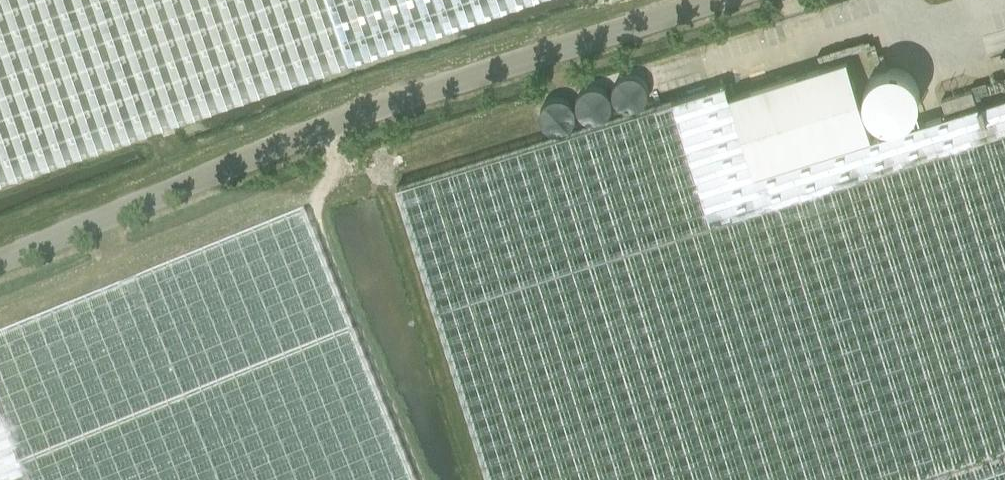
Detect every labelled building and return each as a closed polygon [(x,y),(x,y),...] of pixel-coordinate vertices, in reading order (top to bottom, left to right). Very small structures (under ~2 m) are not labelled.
[(510,0),(0,0),(0,175),(510,0)] [(754,175),(871,138),(847,60),(729,96),(754,175)] [(925,107),(904,62),(860,82),(882,128),(925,107)] [(871,138),(754,175),(729,96),(725,84),(397,186),(484,465),(489,479),(1004,479),(1004,97),(871,138)] [(976,101),(972,90),(942,99),(945,111),(976,101)] [(302,216),(0,339),(0,479),(409,479),(302,216)]
